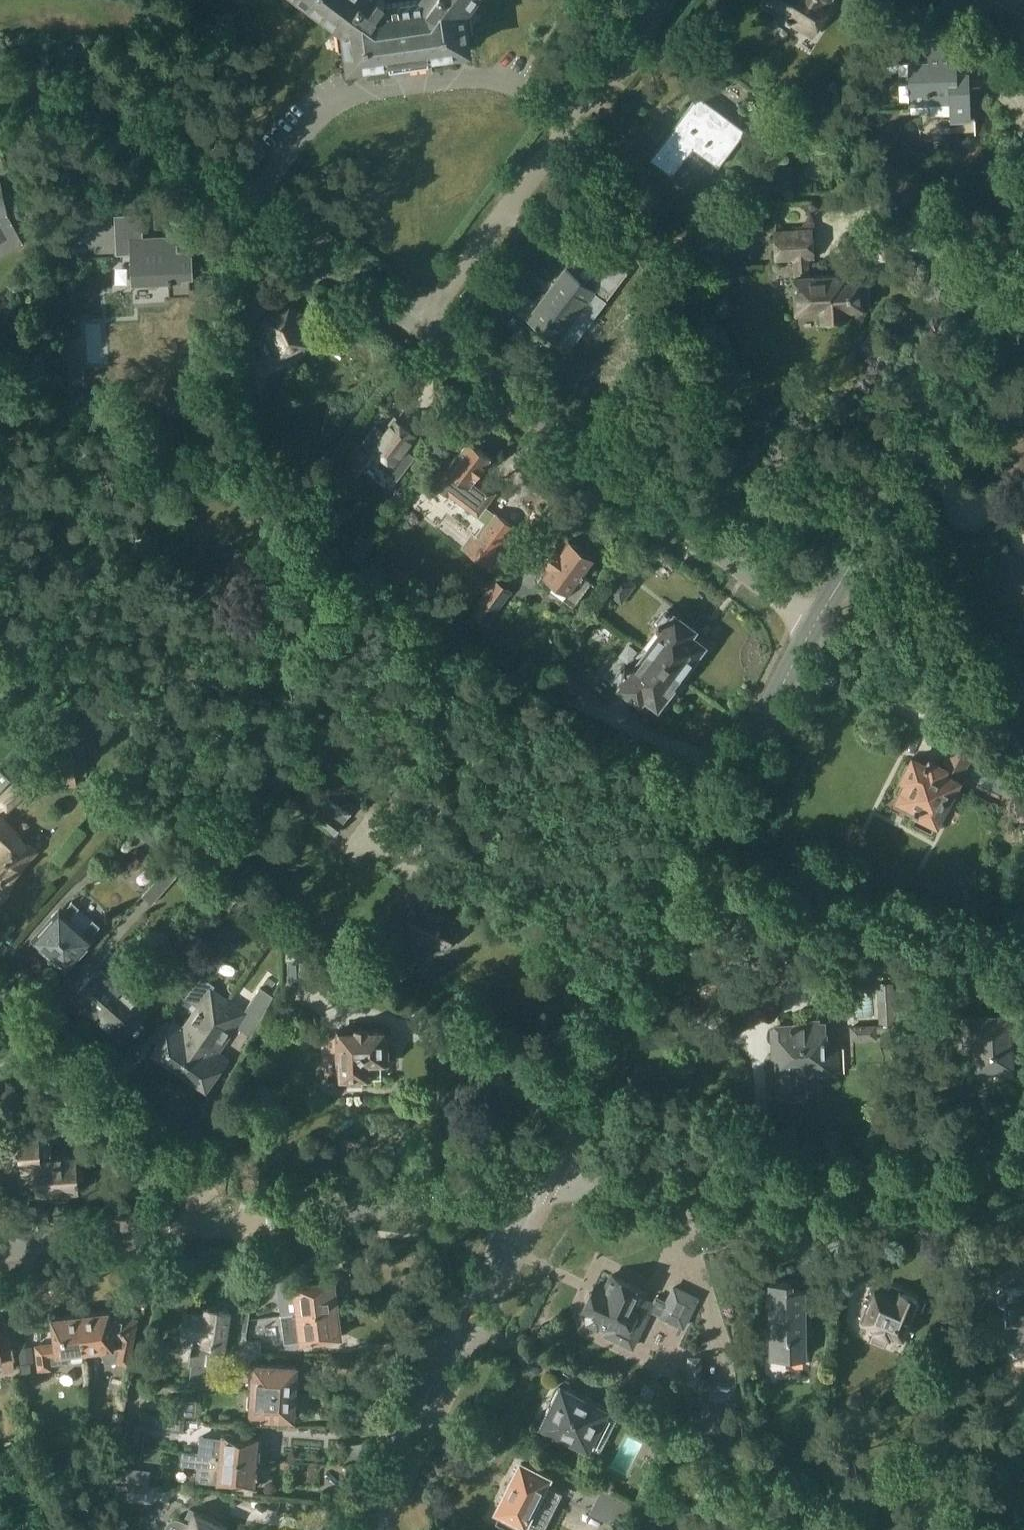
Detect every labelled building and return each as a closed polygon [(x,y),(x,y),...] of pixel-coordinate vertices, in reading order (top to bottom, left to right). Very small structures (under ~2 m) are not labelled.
[(346,28),(351,64),(389,59),(391,63),(430,58),(430,53),(469,47),(464,11),(472,0),(309,0),(346,28)] [(766,6),(814,35),(834,2),(831,0),(770,0),(766,6)] [(931,104),(931,112),(950,111),(950,121),(971,120),(969,71),(958,71),(957,42),(927,43),(928,59),(908,60),(910,105),(931,104)] [(746,130),(698,94),(650,158),(673,175),(694,148),(719,167),(746,130)] [(22,244),(7,216),(0,184),(0,256),(22,244)] [(192,235),(144,238),(143,213),(115,215),(117,254),(131,253),(133,284),(170,282),(170,295),(191,294),(190,276),(194,276),(192,235)] [(811,228),(773,230),(775,261),(792,260),(793,262),(794,274),(793,274),(795,313),(820,312),(820,318),(820,323),(834,324),(847,321),(846,316),(846,308),(862,308),(862,300),(872,299),(871,282),(861,282),(861,276),(844,277),(843,273),(809,274),(809,257),(813,257),(811,228)] [(566,269),(531,316),(571,346),(580,335),(595,314),(627,272),(605,255),(584,283),(566,269)] [(312,340),(303,321),(306,316),(304,312),(297,311),(294,304),(263,320),(263,321),(259,324),(257,330),(258,332),(249,336),(264,365),(281,357),(282,360),(298,352),(296,348),(312,340)] [(236,352),(236,378),(254,378),(255,352),(236,352)] [(379,463),(397,477),(414,455),(404,448),(415,434),(395,419),(382,436),(376,431),(364,447),(357,441),(341,463),(357,475),(373,453),(371,452),(375,447),(385,454),(379,463)] [(448,495),(449,496),(450,495),(477,516),(496,492),(477,478),(493,457),(469,439),(434,485),(436,486),(436,489),(444,496),(448,495)] [(477,534),(474,532),(463,547),(489,567),(508,540),(485,523),(477,534)] [(543,563),(548,566),(538,579),(573,605),(591,581),(582,575),(595,557),(594,555),(596,552),(584,543),(581,547),(569,537),(562,547),(557,544),(543,563)] [(1023,593),(1023,562),(1006,553),(993,579),(1023,593)] [(620,602),(634,584),(621,574),(607,592),(620,602)] [(495,578),(471,612),(489,625),(513,591),(495,578)] [(645,648),(651,652),(686,679),(699,663),(692,658),(701,647),(700,642),(689,634),(694,629),(668,609),(657,624),(661,627),(645,648)] [(619,683),(640,700),(644,694),(658,704),(669,690),(675,694),(686,679),(651,652),(645,648),(630,668),(623,663),(610,679),(617,685),(619,683)] [(553,687),(573,703),(585,688),(565,672),(553,687)] [(914,808),(918,810),(912,822),(932,831),(971,754),(974,756),(982,740),(979,738),(979,737),(963,729),(963,730),(959,728),(951,744),(954,746),(943,767),(931,761),(930,763),(926,761),(924,764),(914,759),(904,777),(898,790),(903,793),(900,798),(916,806),(914,808)] [(75,752),(75,749),(55,749),(56,786),(78,786),(78,777),(87,777),(86,751),(75,752)] [(12,779),(1,769),(0,770),(0,792),(12,779)] [(0,794),(0,804),(8,812),(33,790),(21,775),(0,794)] [(298,805),(314,816),(313,818),(335,834),(357,805),(334,789),(333,790),(318,779),(298,805)] [(10,887),(7,884),(22,869),(26,864),(27,865),(40,850),(35,846),(1,813),(0,814),(0,899),(10,887)] [(152,904),(178,875),(169,866),(143,895),(152,904)] [(385,922),(410,934),(413,933),(445,949),(460,918),(437,907),(442,896),(412,883),(406,897),(416,902),(409,917),(391,909),(385,922)] [(65,910),(62,908),(35,939),(66,967),(94,936),(93,935),(101,925),(94,919),(93,920),(80,908),(80,907),(74,901),(65,910)] [(216,958),(241,931),(231,921),(206,949),(216,958)] [(287,960),(289,960),(301,960),(301,957),(301,945),(286,945),(287,960)] [(100,966),(74,995),(97,1016),(116,996),(126,984),(127,984),(136,973),(110,950),(97,964),(100,966)] [(301,960),(289,960),(289,979),(301,979),(301,983),(323,983),(323,957),(301,957),(301,960)] [(183,1024),(176,1019),(154,1051),(181,1070),(229,999),(216,989),(219,986),(204,976),(186,997),(197,1005),(183,1024)] [(126,984),(116,996),(97,1016),(122,1038),(150,1005),(127,984),(126,984)] [(245,1009),(229,999),(181,1070),(206,1087),(228,1056),(221,1051),(237,1027),(252,1036),(274,995),(261,987),(245,1009)] [(964,1014),(965,1047),(976,1047),(977,1069),(1012,1068),(1011,1025),(1022,1025),(1021,1000),(997,1001),(998,1012),(964,1014)] [(774,1026),(776,1074),(784,1074),(784,1088),(804,1087),(804,1073),(831,1072),(829,1040),(828,1030),(827,1030),(826,1021),(821,1021),(821,1020),(808,1020),(808,1025),(774,1026)] [(852,1040),(878,1039),(877,1024),(851,1025),(852,1040)] [(387,1062),(386,1028),(339,1029),(340,1078),(382,1077),(382,1062),(387,1062)] [(19,1132),(22,1171),(36,1170),(37,1194),(78,1191),(77,1180),(83,1179),(82,1168),(77,1168),(76,1156),(54,1158),(52,1138),(41,1139),(40,1131),(19,1132)] [(334,1279),(320,1281),(319,1274),(286,1278),(282,1281),(284,1296),(288,1298),(294,1298),(296,1312),(338,1307),(338,1305),(340,1302),(339,1295),(336,1294),(334,1279)] [(650,1310),(660,1315),(666,1301),(655,1296),(652,1302),(642,1297),(645,1291),(611,1274),(604,1289),(595,1285),(583,1310),(587,1312),(587,1323),(597,1328),(601,1326),(608,1329),(606,1333),(632,1346),(650,1310)] [(793,1287),(792,1280),(770,1281),(771,1356),(806,1355),(805,1287),(793,1287)] [(696,1298),(673,1286),(660,1315),(682,1326),(696,1298)] [(997,1294),(998,1301),(1000,1304),(1005,1305),(1006,1305),(1006,1319),(1000,1319),(1001,1340),(1023,1340),(1023,1287),(1022,1287),(1009,1287),(1005,1288),(1003,1288),(1000,1290),(997,1294)] [(870,1329),(873,1330),(869,1338),(886,1345),(889,1337),(892,1338),(893,1334),(902,1338),(919,1297),(902,1290),(898,1300),(876,1291),(863,1322),(872,1325),(870,1329)] [(251,1306),(242,1304),(240,1317),(249,1318),(251,1306)] [(207,1308),(206,1312),(187,1309),(183,1332),(203,1335),(201,1346),(193,1345),(190,1363),(193,1364),(190,1383),(218,1387),(228,1367),(222,1366),(226,1340),(231,1311),(221,1310),(219,1306),(212,1305),(209,1308),(207,1308)] [(338,1310),(338,1307),(296,1312),(300,1340),(341,1335),(340,1321),(342,1318),(341,1312),(338,1310)] [(101,1350),(106,1363),(117,1362),(129,1364),(135,1339),(140,1317),(111,1311),(111,1309),(82,1313),(87,1351),(101,1350)] [(52,1316),(55,1342),(36,1344),(39,1370),(53,1369),(52,1364),(70,1362),(69,1353),(87,1351),(82,1313),(52,1316)] [(249,1318),(240,1317),(238,1330),(247,1331),(249,1318)] [(2,1362),(3,1372),(14,1371),(12,1358),(14,1358),(11,1334),(0,1335),(0,1362),(2,1362)] [(236,1341),(234,1356),(259,1357),(259,1356),(262,1355),(263,1340),(236,1340),(236,1341)] [(19,1347),(21,1363),(35,1361),(33,1345),(19,1347)] [(229,1365),(252,1367),(251,1389),(295,1392),(298,1387),(299,1380),(296,1376),(297,1366),(258,1364),(259,1357),(234,1356),(229,1365)] [(688,1358),(687,1383),(691,1383),(702,1394),(702,1420),(694,1420),(695,1428),(697,1429),(703,1428),(705,1449),(705,1463),(706,1471),(708,1474),(713,1474),(737,1473),(738,1467),(735,1386),(711,1387),(702,1377),(701,1358),(688,1358)] [(543,1424),(591,1447),(601,1452),(619,1416),(612,1412),(562,1387),(543,1424)] [(295,1392),(251,1389),(249,1415),(294,1418),(294,1408),(297,1403),(298,1397),(295,1392)] [(198,1400),(166,1397),(164,1413),(196,1416),(198,1400)] [(196,1420),(169,1418),(168,1430),(195,1432),(196,1420)] [(201,1436),(200,1452),(221,1455),(262,1459),(264,1444),(260,1444),(262,1435),(241,1432),(241,1433),(225,1431),(225,1430),(222,1430),(221,1439),(201,1436)] [(262,1459),(221,1455),(200,1452),(183,1451),(182,1463),(198,1465),(197,1479),(219,1481),(219,1482),(237,1485),(237,1484),(257,1486),(259,1474),(256,1474),(257,1465),(262,1465),(263,1459),(262,1459)] [(125,1462),(104,1460),(103,1478),(150,1483),(152,1469),(124,1466),(125,1462)] [(514,1529),(517,1529),(518,1527),(524,1529),(546,1529),(566,1490),(549,1482),(552,1477),(521,1462),(498,1508),(502,1510),(496,1521),(514,1529)] [(126,1498),(152,1500),(153,1486),(128,1483),(126,1498)] [(633,1506),(603,1489),(591,1512),(621,1528),(633,1506)] [(166,1529),(225,1529),(227,1525),(192,1509),(190,1508),(184,1520),(181,1519),(177,1518),(173,1519),(169,1521),(167,1525),(166,1529)]
